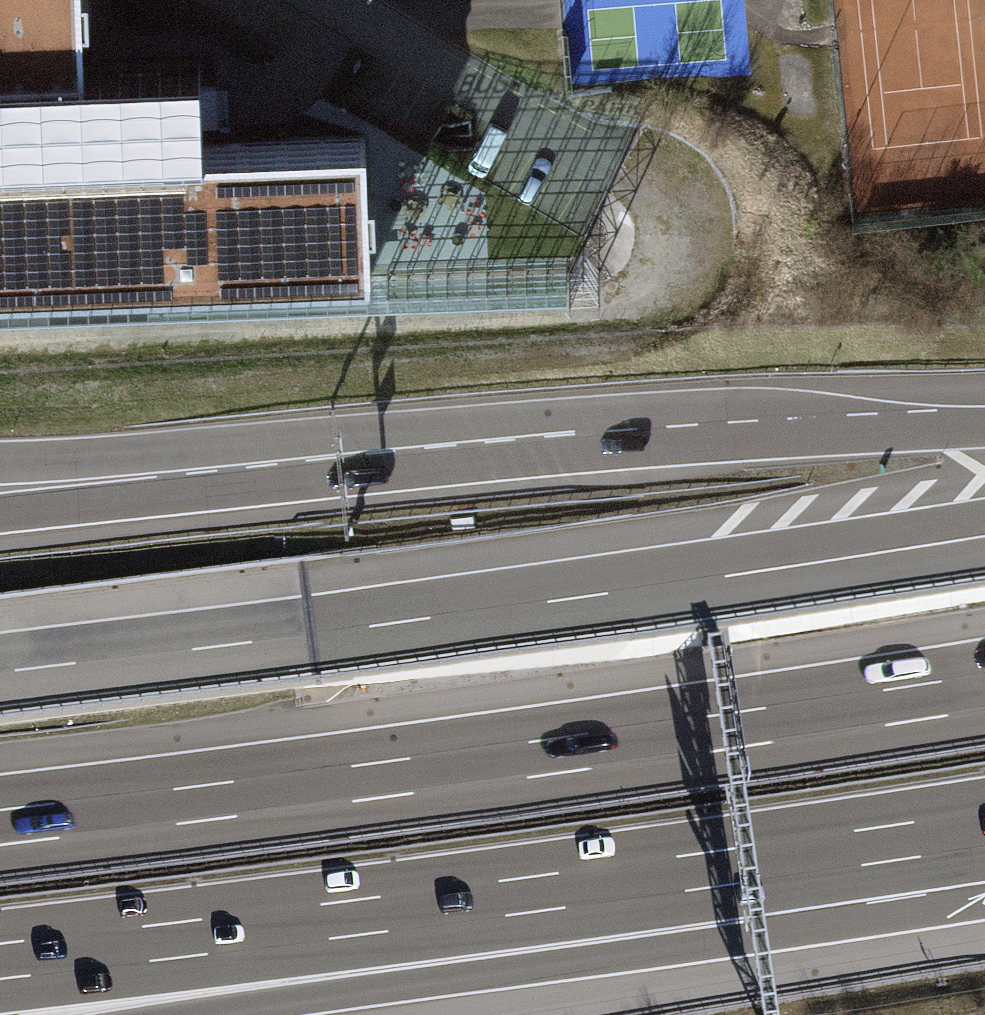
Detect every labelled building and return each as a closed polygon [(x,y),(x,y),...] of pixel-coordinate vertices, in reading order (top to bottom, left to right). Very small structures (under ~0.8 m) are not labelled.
[(359,275),(354,137),(193,142),(190,65),(67,69),(65,0),(0,0),(0,287),(359,275)]
